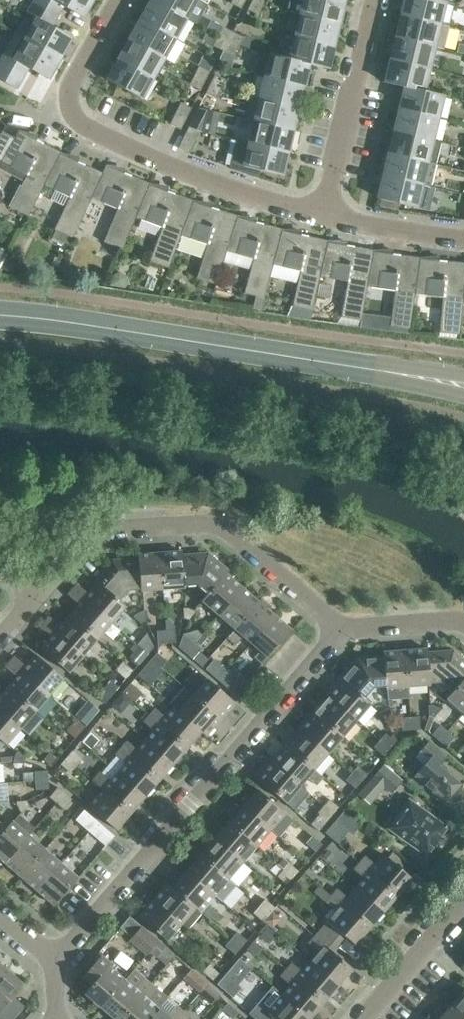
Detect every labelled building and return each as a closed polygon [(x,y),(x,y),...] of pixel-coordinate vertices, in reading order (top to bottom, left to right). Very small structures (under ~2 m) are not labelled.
[(33,2),(57,16),(62,6),(82,17),(90,3),(93,2),(92,0),(34,0),(33,2)] [(175,38),(186,18),(155,0),(152,0),(150,3),(148,3),(148,6),(146,11),(147,11),(142,20),(175,38)] [(186,18),(196,0),(155,0),(186,18)] [(245,0),(232,0),(230,3),(241,9),(245,0)] [(258,15),(263,5),(252,0),(247,10),(258,15)] [(301,15),(338,23),(339,20),(341,18),(340,16),(341,11),(340,10),(342,1),(340,0),(304,0),(301,15)] [(439,0),(405,0),(404,5),(405,6),(403,15),(439,24),(444,1),(439,0)] [(37,19),(26,39),(59,58),(61,54),(64,54),(63,51),(71,37),(51,26),(57,16),(33,2),(27,13),(37,19)] [(301,15),(296,37),(331,46),(334,36),(335,36),(336,31),(339,30),(337,27),(338,23),(301,15)] [(397,34),(396,37),(434,46),(443,48),(449,26),(439,24),(403,15),(401,25),(399,25),(398,30),(396,31),(397,34)] [(130,39),(163,58),(175,38),(142,20),(138,28),(136,28),(134,32),(131,33),(132,36),(130,39)] [(228,41),(232,32),(222,27),(217,36),(228,41)] [(238,47),(243,37),(232,32),(228,41),(238,47)] [(59,58),(26,39),(16,33),(0,61),(0,80),(16,89),(28,68),(48,79),(56,65),(58,64),(57,61),(59,58)] [(223,51),(228,41),(217,36),(212,46),(223,51)] [(296,37),(290,59),(307,63),(308,63),(308,64),(327,68),(328,64),(331,63),(329,60),(330,55),(329,55),(331,46),(296,37)] [(395,50),(392,60),(428,69),(434,46),(396,37),(395,41),(393,43),(394,45),(393,50),(395,50)] [(152,78),(163,58),(130,39),(128,42),(125,43),(126,46),(124,50),(125,51),(120,60),(152,78)] [(234,56),(238,47),(228,41),(223,51),(234,56)] [(307,63),(290,59),(259,51),(254,74),(265,77),(266,76),(303,85),(304,82),(306,80),(305,78),(306,73),(304,73),(307,63)] [(152,78),(120,60),(115,68),(114,67),(112,72),(109,73),(110,75),(107,80),(141,98),(152,78)] [(423,91),(423,90),(428,69),(392,60),(390,70),(389,69),(387,74),(385,76),(387,78),(385,82),(405,87),(406,87),(423,91)] [(205,81),(210,71),(199,66),(194,75),(205,81)] [(200,90),(205,81),(194,75),(189,85),(200,90)] [(220,89),(225,80),(215,75),(210,84),(220,89)] [(302,89),(303,85),(266,76),(265,77),(260,99),(296,107),(298,98),(300,98),(301,93),(303,92),(302,89)] [(205,93),(216,99),(220,89),(210,84),(205,93)] [(401,105),(400,108),(437,117),(442,95),(423,90),(423,91),(406,87),(404,97),(403,96),(402,101),(399,103),(401,105)] [(243,118),(255,121),(292,130),(293,126),(295,125),(294,122),(295,118),(294,117),(296,107),(260,99),(249,96),(243,118)] [(180,130),(191,108),(180,103),(169,124),(180,130)] [(213,112),(198,108),(188,127),(199,132),(208,134),(213,112)] [(432,140),(437,117),(400,108),(399,113),(396,114),(398,116),(397,121),(398,122),(396,131),(432,140)] [(291,134),(292,130),(255,121),(249,143),(249,144),(285,152),(288,142),(289,143),(290,138),(293,136),(291,134)] [(188,153),(199,132),(188,127),(178,148),(188,153)] [(28,216),(44,185),(43,185),(56,161),(57,161),(61,152),(28,135),(24,143),(14,138),(2,131),(0,135),(0,161),(26,175),(10,207),(28,216)] [(435,164),(441,142),(432,140),(396,131),(393,141),(392,141),(391,146),(388,147),(390,150),(389,153),(435,164)] [(231,169),(259,178),(260,170),(281,175),(282,171),(285,169),(283,167),(284,162),(283,161),(285,152),(249,144),(249,143),(238,141),(231,169)] [(385,176),(421,185),(430,187),(435,164),(389,153),(388,157),(386,158),(387,161),(386,166),(387,166),(385,176)] [(43,185),(44,185),(69,197),(54,229),(54,230),(72,238),(92,198),(91,197),(103,173),(69,157),(66,165),(57,161),(56,161),(43,185)] [(91,197),(92,198),(117,209),(103,242),(122,250),(136,217),(135,217),(146,192),(149,186),(150,183),(116,169),(112,177),(103,173),(91,197)] [(430,187),(421,185),(385,176),(383,185),(381,185),(380,190),(378,192),(379,194),(378,198),(427,210),(433,188),(430,187)] [(135,217),(136,217),(162,227),(149,261),(169,268),(181,235),(180,235),(189,209),(190,210),(193,200),(159,187),(158,190),(149,186),(146,192),(135,217)] [(234,225),(235,225),(238,216),(202,204),(200,213),(190,210),(189,209),(180,235),(181,235),(207,243),(196,278),(216,284),(226,251),(234,225)] [(226,251),(253,258),(244,293),(255,296),(264,298),(273,265),(272,264),(279,238),(280,238),(282,230),(283,229),(247,219),(244,228),(235,225),(234,225),(226,251)] [(72,238),(54,230),(48,243),(66,251),(72,238)] [(272,264),(273,265),(300,271),(292,306),(312,310),(320,276),(319,276),(325,250),(326,250),(328,240),(282,230),(280,238),(279,238),(272,264)] [(371,259),(372,259),(374,250),(337,243),(336,252),(326,250),(325,250),(319,276),(320,276),(347,282),(340,317),(360,320),(361,321),(367,286),(366,286),(371,259)] [(418,267),(419,267),(420,257),(383,252),(382,261),(372,259),(371,259),(366,286),(367,286),(395,290),(390,326),(409,329),(410,329),(415,294),(414,294),(418,267)] [(14,261),(7,259),(3,269),(13,273),(15,267),(14,261)] [(429,259),(429,268),(419,267),(418,267),(414,294),(415,294),(442,297),(439,333),(459,335),(463,300),(462,300),(463,281),(463,263),(429,259)] [(120,273),(114,275),(109,285),(124,288),(127,282),(125,276),(120,273)] [(156,279),(148,276),(144,287),(152,290),(156,279)] [(213,290),(203,287),(201,294),(211,297),(213,290)] [(264,298),(255,296),(251,309),(260,311),(264,298)] [(312,310),(292,306),(287,316),(310,320),(312,310)] [(360,320),(340,317),(336,323),(359,326),(360,320)] [(182,555),(182,551),(160,553),(163,589),(185,587),(185,586),(184,586),(182,555)] [(138,555),(138,558),(141,589),(140,589),(140,590),(163,589),(160,553),(138,555)] [(208,594),(226,573),(226,574),(228,571),(208,553),(182,555),(184,586),(185,586),(198,585),(207,594),(208,594)] [(118,600),(119,600),(127,590),(140,589),(141,589),(138,558),(112,560),(95,581),(97,583),(98,583),(118,600)] [(202,600),(218,615),(242,587),(226,574),(226,573),(208,594),(207,594),(202,600)] [(125,606),(119,600),(118,600),(98,583),(97,583),(88,593),(77,583),(72,589),(111,622),(125,606)] [(258,601),(250,595),(242,587),(218,615),(235,629),(261,598),(260,598),(258,601)] [(79,604),(70,615),(97,639),(111,622),(72,589),(67,594),(79,604)] [(243,636),(251,643),(275,616),(263,606),(266,602),(261,598),(235,629),(227,638),(235,645),(243,636)] [(189,620),(196,612),(193,610),(186,608),(183,608),(184,618),(189,620)] [(141,623),(146,621),(145,611),(142,611),(135,614),(133,616),(141,623)] [(48,616),(44,621),(83,655),(97,639),(70,615),(60,626),(48,616)] [(263,663),(268,657),(291,630),(275,616),(251,643),(260,650),(255,656),(263,663)] [(68,672),(83,655),(44,621),(39,627),(51,637),(41,649),(68,672)] [(167,643),(175,642),(176,642),(175,629),(166,630),(167,643)] [(158,644),(167,643),(166,630),(157,631),(158,644)] [(148,654),(154,647),(147,633),(137,644),(148,654)] [(194,643),(183,634),(179,646),(186,652),(194,643)] [(193,658),(201,649),(194,643),(186,652),(193,658)] [(139,664),(147,654),(139,647),(130,657),(139,664)] [(430,684),(430,683),(429,683),(427,652),(427,649),(405,650),(408,686),(430,684)] [(408,686),(405,650),(383,652),(383,656),(384,656),(386,687),(385,687),(385,688),(387,688),(388,696),(408,694),(408,686)] [(453,691),(463,678),(463,660),(453,651),(427,652),(429,683),(430,683),(442,682),(452,691),(453,691)] [(161,668),(167,661),(157,652),(151,659),(161,668)] [(14,655),(9,661),(49,695),(63,678),(36,655),(26,666),(14,655)] [(340,678),(342,681),(343,680),(363,698),(364,698),(372,688),(385,687),(386,687),(384,656),(383,656),(357,658),(340,678)] [(155,674),(161,668),(151,659),(145,666),(155,674)] [(212,675),(221,665),(214,659),(205,669),(212,675)] [(34,711),(49,695),(9,661),(5,667),(17,677),(7,688),(34,711)] [(126,679),(133,670),(122,661),(115,670),(126,679)] [(236,695),(244,685),(221,665),(212,675),(236,695)] [(453,691),(452,691),(447,697),(463,712),(463,711),(463,678),(453,691)] [(184,687),(220,719),(234,702),(207,679),(199,688),(190,680),(184,687)] [(343,680),(342,681),(329,696),(356,720),(370,703),(364,698),(363,698),(343,680)] [(135,702),(143,693),(131,683),(123,691),(135,702)] [(105,703),(115,692),(106,684),(96,696),(105,703)] [(223,722),(220,719),(184,687),(170,704),(174,707),(179,711),(179,712),(201,731),(200,731),(205,736),(213,727),(216,729),(223,722)] [(20,727),(34,711),(7,688),(0,696),(0,710),(20,727)] [(342,736),(356,720),(329,696),(315,713),(342,736)] [(90,721),(100,710),(90,702),(80,713),(90,721)] [(434,717),(440,709),(438,707),(431,705),(428,705),(429,715),(434,717)] [(179,712),(179,711),(174,707),(165,717),(155,708),(149,715),(187,747),(200,731),(201,731),(179,712)] [(386,721),(391,718),(390,708),(387,708),(380,712),(378,714),(386,721)] [(6,744),(20,727),(0,710),(0,739),(6,744)] [(315,713),(301,729),(328,753),(342,736),(315,713)] [(145,740),(173,764),(187,747),(149,715),(143,722),(154,730),(145,740)] [(411,730),(420,729),(419,716),(410,717),(411,730)] [(402,731),(411,730),(410,717),(401,718),(402,731)] [(439,741),(447,731),(440,725),(432,735),(439,741)] [(287,746),(314,769),(328,753),(301,729),(287,746)] [(445,746),(454,737),(447,731),(439,741),(445,746)] [(385,733),(379,740),(389,748),(396,740),(393,734),(390,737),(385,733)] [(121,747),(158,780),(173,764),(145,740),(137,750),(127,741),(121,747)] [(383,755),(389,748),(379,740),(373,747),(383,755)] [(460,784),(439,765),(447,756),(428,741),(420,750),(429,758),(414,776),(444,802),(448,798),(451,800),(455,801),(459,800),(462,797),(463,792),(462,788),(458,785),(460,784)] [(287,746),(272,762),(300,785),(306,778),(315,786),(323,777),(314,769),(287,746)] [(117,773),(144,796),(158,780),(121,747),(115,754),(125,763),(117,773)] [(14,763),(24,762),(25,757),(18,750),(16,752),(13,760),(14,763)] [(76,766),(83,759),(73,750),(67,757),(76,766)] [(71,773),(76,766),(67,757),(61,764),(71,773)] [(300,785),(272,762),(269,759),(261,769),(264,771),(258,779),(295,811),(302,802),(293,794),(300,785)] [(390,791),(400,779),(383,764),(373,776),(390,791)] [(361,781),(367,774),(357,766),(351,773),(361,781)] [(35,780),(48,779),(47,770),(34,771),(35,780)] [(144,796),(117,773),(111,780),(100,771),(93,780),(103,789),(130,813),(144,796)] [(355,788),(361,781),(351,773),(345,780),(355,788)] [(36,789),(49,789),(48,779),(35,780),(36,789)] [(56,803),(65,793),(58,787),(49,797),(56,803)] [(130,813),(103,789),(89,806),(116,829),(130,813)] [(240,803),(243,806),(271,829),(278,836),(293,819),(258,789),(251,797),(248,794),(240,803)] [(63,809),(71,799),(65,793),(56,803),(63,809)] [(333,814),(339,807),(329,799),(323,806),(333,814)] [(22,813),(29,805),(27,800),(16,801),(17,804),(20,811),(22,813)] [(389,828),(417,848),(425,854),(425,855),(426,855),(446,826),(445,826),(409,800),(389,828)] [(243,806),(229,822),(257,846),(271,829),(243,806)] [(318,832),(327,821),(333,814),(323,806),(317,813),(318,814),(309,824),(318,832)] [(83,825),(91,816),(84,810),(76,819),(83,825)] [(353,834),(362,824),(344,810),(325,832),(338,844),(349,831),(353,834)] [(6,827),(0,835),(0,858),(5,862),(28,835),(34,828),(19,815),(13,822),(11,821),(6,827)] [(106,846),(114,836),(91,816),(83,825),(106,846)] [(229,822),(215,839),(242,862),(257,846),(229,822)] [(5,862),(21,876),(45,849),(28,835),(5,862)] [(316,851),(322,844),(312,836),(306,843),(316,851)] [(215,839),(201,855),(228,878),(236,870),(242,862),(215,839)] [(21,876),(37,890),(61,863),(45,849),(21,876)] [(376,864),(365,855),(359,862),(397,894),(411,878),(384,854),(376,864)] [(228,878),(201,855),(187,871),(214,895),(222,901),(236,885),(228,878)] [(293,878),(299,871),(289,862),(283,869),(293,878)] [(364,878),(356,888),(383,911),(397,894),(359,862),(353,869),(364,878)] [(78,878),(61,863),(37,890),(54,905),(78,878)] [(287,885),(293,878),(283,869),(277,876),(287,885)] [(173,888),(195,907),(201,913),(209,919),(216,911),(207,903),(214,895),(187,871),(173,887),(173,888)] [(168,883),(154,900),(181,923),(188,929),(201,913),(195,907),(173,888),(173,887),(168,883)] [(331,895),(369,927),(383,911),(356,888),(347,897),(337,888),(331,895)] [(336,911),(318,931),(336,947),(345,936),(354,944),(369,927),(331,895),(325,902),(336,911)] [(269,914),(275,907),(266,899),(260,905),(269,914)] [(181,923),(154,900),(139,917),(166,940),(181,923)] [(263,921),(269,914),(260,905),(254,912),(263,921)] [(259,954),(276,932),(267,925),(250,947),(259,954)] [(157,956),(165,947),(142,926),(130,940),(147,954),(150,951),(157,956)] [(241,946),(247,940),(237,931),(231,938),(241,946)] [(337,985),(352,968),(314,936),(308,943),(318,952),(310,962),(337,985)] [(235,953),(241,946),(231,938),(226,945),(235,953)] [(166,965),(174,955),(165,947),(157,956),(166,965)] [(101,1007),(125,980),(108,965),(111,962),(101,954),(83,976),(92,984),(85,992),(101,1007)] [(337,985),(310,962),(302,971),(292,962),(286,969),(323,1001),(337,985)] [(212,980),(218,973),(209,964),(203,971),(212,980)] [(101,1007),(115,1018),(119,1018),(150,983),(134,969),(125,980),(101,1007)] [(323,1001),(286,969),(280,976),(290,985),(282,994),(309,1018),(323,1001)] [(13,996),(21,987),(14,981),(16,978),(7,970),(4,973),(0,977),(0,1018),(12,1018),(24,1006),(13,996)] [(241,987),(226,974),(217,984),(232,997),(241,987)] [(150,983),(119,1018),(148,1018),(158,1008),(167,998),(157,989),(150,983)] [(208,984),(199,994),(210,1003),(219,994),(208,984)] [(309,1018),(282,994),(272,986),(249,1013),(255,1018),(308,1018),(309,1018)] [(450,1006),(463,1018),(463,989),(450,1006)] [(148,1018),(177,1018),(183,1012),(167,998),(158,1008),(148,1018)] [(450,1006),(444,1012),(441,1010),(433,1018),(463,1018),(450,1006)]
